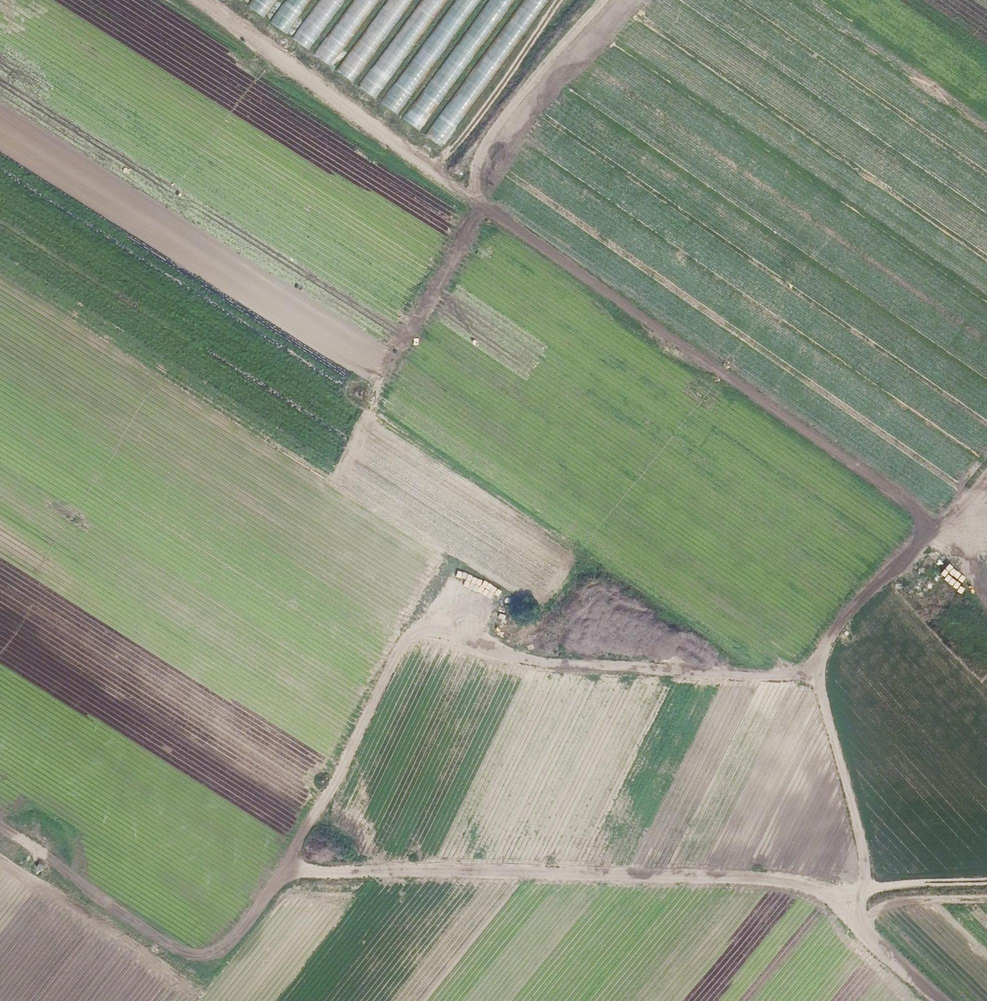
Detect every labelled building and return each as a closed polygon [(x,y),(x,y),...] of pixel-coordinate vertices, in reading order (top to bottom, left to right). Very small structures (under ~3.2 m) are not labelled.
[(248,7),(265,19),(280,0),(253,0),(248,7)] [(271,23),(288,35),(313,0),(287,0),(271,23)] [(291,39),(309,51),(346,0),(320,0),(291,39)] [(315,55),(332,67),(381,0),(355,0),(315,55)] [(336,71),(353,83),(414,0),(388,0),(336,71)] [(359,87),(376,99),(449,0),(422,0),(359,87)] [(380,103),(397,115),(481,0),(455,0),(380,103)] [(402,119),(420,131),(515,0),(489,0),(402,119)] [(425,136),(442,147),(549,0),(524,0),(425,136)] [(914,575),(909,584),(917,588),(921,579),(914,575)]
